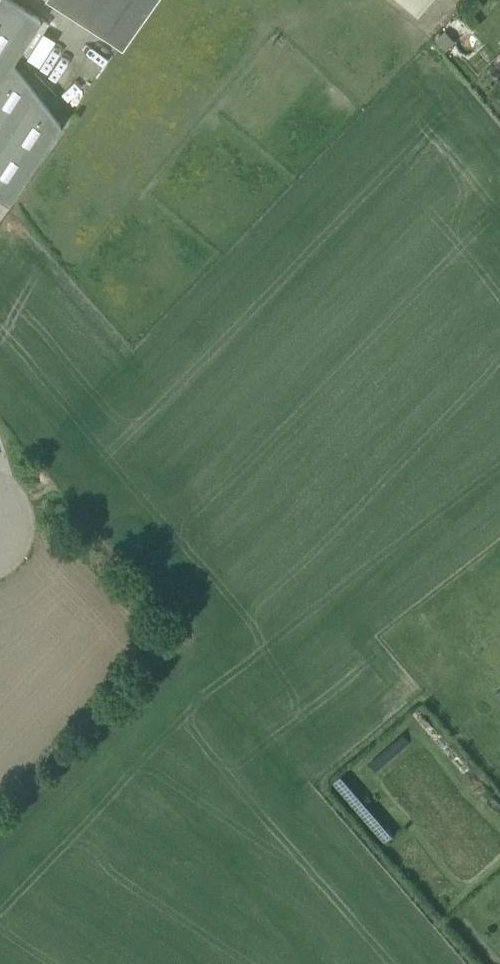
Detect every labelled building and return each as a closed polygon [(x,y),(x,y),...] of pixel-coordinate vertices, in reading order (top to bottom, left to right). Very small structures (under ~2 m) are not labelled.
[(7,202),(59,123),(11,61),(39,19),(11,0),(0,0),(0,197),(7,202)] [(120,45),(152,0),(50,0),(120,45)]
